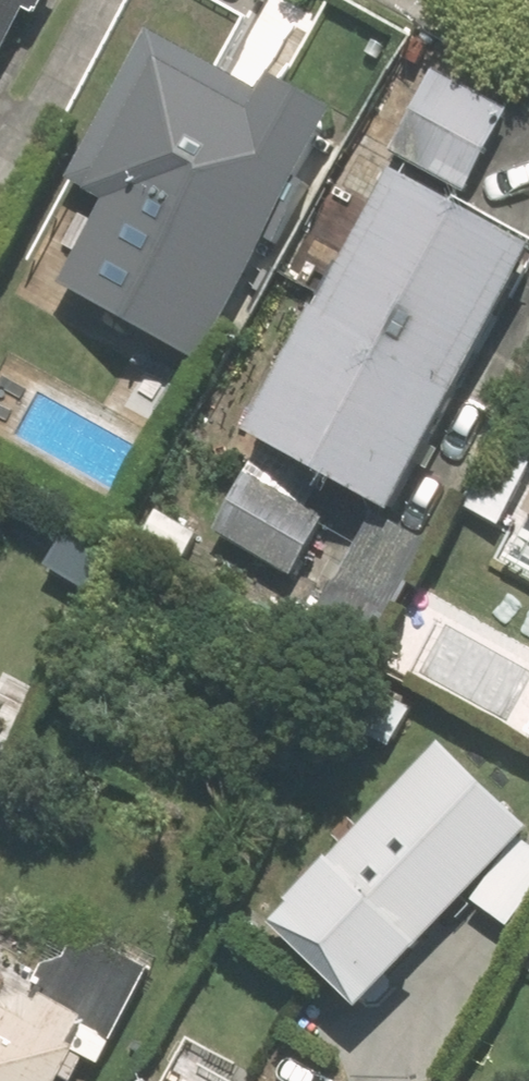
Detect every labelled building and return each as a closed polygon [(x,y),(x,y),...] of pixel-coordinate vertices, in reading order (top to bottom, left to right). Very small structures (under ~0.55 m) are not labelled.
[(31,6),(39,11),(45,0),(0,0),(0,63),(31,6)] [(254,85),(143,22),(62,175),(96,198),(56,280),(194,361),(343,114),(265,72),(254,85)] [(444,70),(399,151),(469,191),(514,110),(444,70)] [(528,264),(528,236),(403,171),(331,306),(325,303),(256,431),(400,508),(528,264)] [(331,518),(254,474),(222,535),(298,577),(331,518)] [(517,511),(528,518),(528,488),(517,511)] [(431,547),(378,518),(320,624),(365,649),(384,614),(391,618),(431,547)] [(367,684),(346,723),(381,743),(404,704),(367,684)] [(263,918),(349,1005),(527,830),(434,739),(263,918)] [(155,968),(114,944),(53,958),(37,986),(23,978),(8,1004),(0,999),(0,1080),(62,1080),(67,1071),(82,1079),(94,1055),(103,1060),(155,968)] [(202,1006),(181,1044),(248,1080),(269,1042),(202,1006)]
